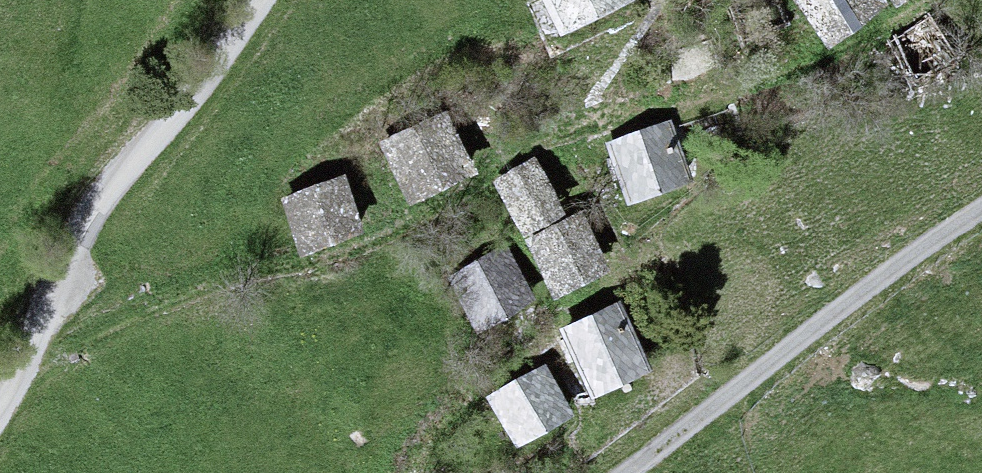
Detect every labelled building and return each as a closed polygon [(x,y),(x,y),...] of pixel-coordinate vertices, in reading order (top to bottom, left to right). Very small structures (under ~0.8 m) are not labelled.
[(566,28),(624,0),(552,0),(566,28)] [(884,0),(801,0),(832,43),(886,4),(884,0)] [(472,170),(445,117),(388,145),(414,198),(472,170)] [(688,178),(668,126),(612,148),(631,199),(688,178)] [(560,212),(535,165),(499,184),(525,231),(560,212)] [(359,232),(342,183),(288,201),(305,251),(359,232)] [(606,271),(580,220),(530,244),(556,295),(606,271)] [(530,298),(504,251),(455,279),(481,325),(530,298)] [(647,369),(618,308),(566,333),(595,394),(647,369)] [(569,416),(544,371),(494,399),(519,444),(569,416)]
